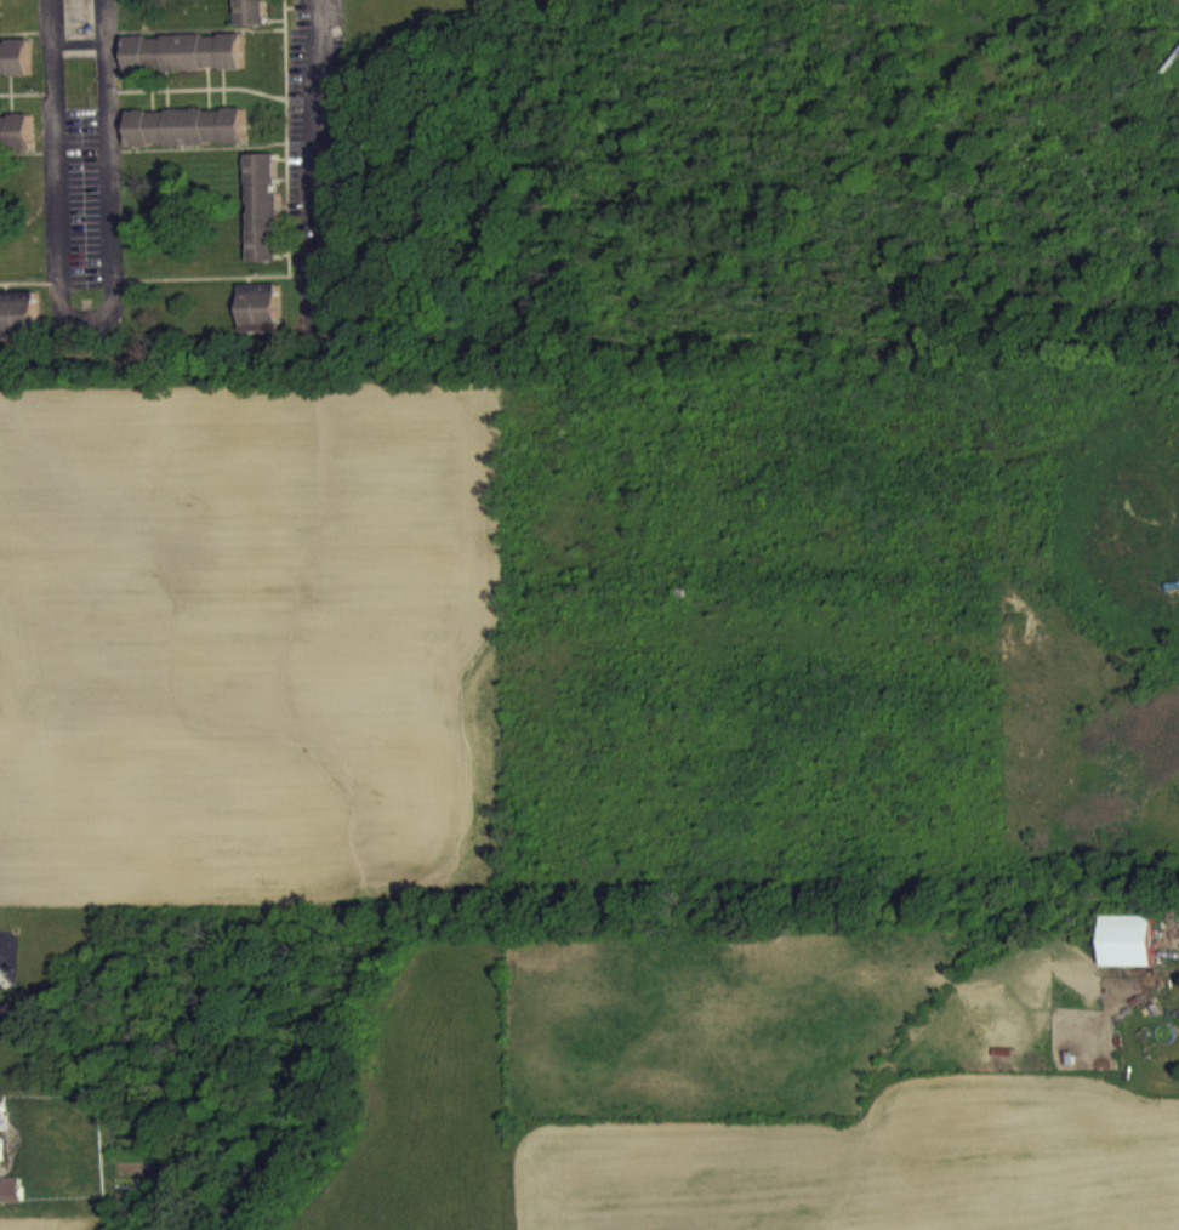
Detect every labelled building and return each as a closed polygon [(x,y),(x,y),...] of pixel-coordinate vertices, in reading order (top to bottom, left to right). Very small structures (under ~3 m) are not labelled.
[(267,0),(237,0),(237,39),(267,39),(267,0)] [(243,82),(242,47),(127,50),(128,86),(243,82)] [(30,54),(0,55),(0,89),(31,89),(30,54)] [(130,160),(245,157),(245,122),(129,124),(130,160)] [(0,129),(0,165),(32,165),(32,129),(0,129)] [(280,274),(279,207),(277,207),(276,167),(248,168),(251,275),(280,274)] [(242,299),(244,346),(281,345),(280,298),(242,299)] [(38,343),(37,305),(0,306),(0,344),(38,343)] [(1152,930),(1103,929),(1102,979),(1152,980),(1152,930)] [(23,1191),(3,1191),(3,1215),(23,1215),(23,1191)]
